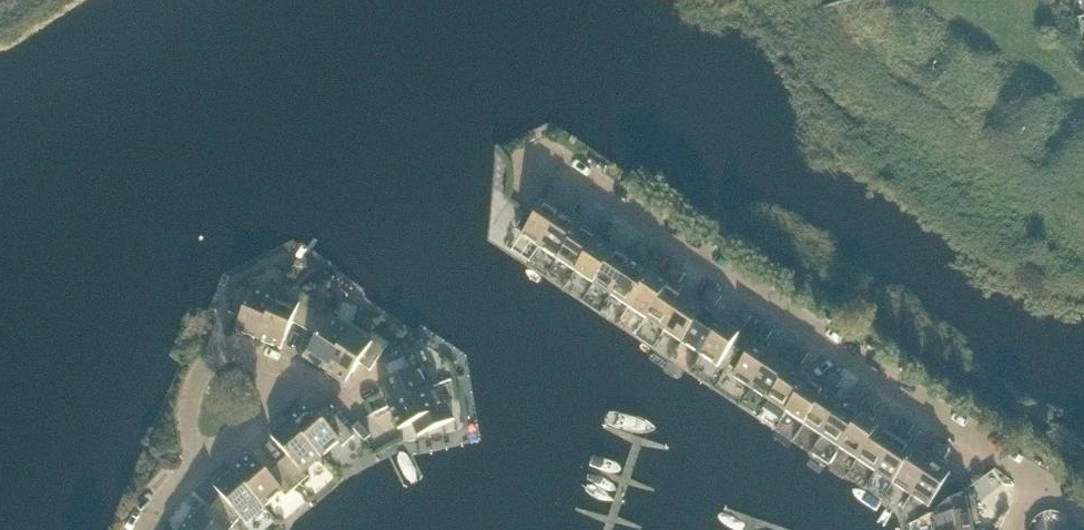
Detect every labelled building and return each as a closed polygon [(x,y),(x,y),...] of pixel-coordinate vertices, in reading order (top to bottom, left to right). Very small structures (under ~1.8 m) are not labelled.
[(541,248),(575,198),(569,194),(562,204),(558,202),(553,209),(544,204),(523,236),(541,248)] [(574,212),(581,202),(575,198),(541,248),(559,260),(581,228),(573,223),(578,215),(574,212)] [(577,271),(610,222),(604,218),(597,228),(593,225),(588,233),(581,228),(559,260),(577,271)] [(609,236),(616,226),(610,222),(577,271),(595,283),(616,251),(609,246),(614,239),(609,236)] [(612,295),(646,245),(640,241),(633,252),(629,249),(624,256),(616,251),(595,283),(612,295)] [(645,260),(652,249),(646,245),(612,295),(630,307),(651,275),(644,270),(649,262),(645,260)] [(648,319),(681,269),(675,265),(668,275),(664,272),(659,280),(651,275),(630,307),(648,319)] [(680,283),(687,273),(681,269),(648,319),(665,331),(687,299),(679,294),(684,286),(680,283)] [(255,286),(254,289),(242,284),(230,312),(242,317),(237,330),(260,340),(278,295),(255,286)] [(306,329),(321,302),(324,297),(306,287),(299,304),(278,295),(260,340),(282,349),(293,322),(306,329)] [(683,343),(716,293),(710,289),(704,299),(699,296),(694,304),(687,299),(665,331),(683,343)] [(716,307),(723,297),(716,293),(683,343),(701,354),(722,322),(715,317),(720,310),(716,307)] [(334,317),(338,311),(321,302),(306,329),(319,336),(306,356),(347,383),(360,363),(372,371),(388,345),(376,337),(372,342),(334,317)] [(719,366),(752,317),(746,312),(739,323),(735,320),(730,327),(722,322),(701,354),(719,366)] [(767,341),(774,331),(767,327),(760,337),(752,332),(730,366),(738,371),(734,376),(752,389),(774,357),(766,352),(771,344),(767,341)] [(770,400),(803,350),(797,346),(790,357),(786,354),(781,362),(774,357),(752,389),(770,400)] [(424,366),(430,364),(424,350),(396,362),(402,374),(380,384),(390,407),(434,387),(424,366)] [(803,365),(809,354),(803,350),(770,400),(788,412),(809,380),(802,375),(807,368),(803,365)] [(805,424),(839,374),(833,370),(826,380),(822,378),(817,385),(809,380),(788,412),(805,424)] [(838,389),(845,378),(839,374),(805,424),(823,436),(845,404),(837,399),(842,391),(838,389)] [(449,406),(443,408),(434,387),(390,407),(400,429),(414,423),(419,435),(455,419),(449,406)] [(841,448),(874,398),(868,394),(861,404),(857,401),(852,409),(845,404),(823,436),(841,448)] [(873,412),(880,402),(874,398),(841,448),(859,460),(880,427),(872,422),(877,415),(873,412)] [(335,414),(325,423),(309,405),(291,421),(323,457),(340,441),(344,446),(356,436),(335,414)] [(876,471),(910,421),(903,417),(897,428),(892,425),(887,432),(880,427),(859,460),(876,471)] [(306,472),(323,457),(291,421),(272,437),(288,455),(278,464),(299,487),(310,477),(306,472)] [(909,436),(916,425),(910,421),(876,471),(894,483),(915,451),(908,446),(913,438),(909,436)] [(366,441),(367,440),(371,436),(360,423),(355,427),(354,427),(364,440),(365,441),(366,441)] [(912,495),(945,445),(939,441),(932,451),(928,448),(923,456),(915,451),(894,483),(912,495)] [(935,510),(967,491),(959,481),(951,476),(951,475),(943,470),(948,462),(944,459),(951,449),(945,445),(912,495),(930,507),(930,506),(935,510)] [(278,464),(268,473),(252,455),(234,471),(266,507),(283,492),(287,497),(299,487),(278,464)] [(247,523),(266,507),(234,471),(215,488),(222,495),(212,506),(235,526),(242,517),(247,523)] [(976,501),(967,491),(935,510),(937,518),(932,519),(934,529),(974,529),(972,524),(981,522),(979,510),(978,510),(976,501)] [(1054,526),(1064,507),(1048,498),(1038,517),(1054,526)] [(235,526),(212,506),(202,517),(194,512),(182,529),(231,529),(235,526)]
